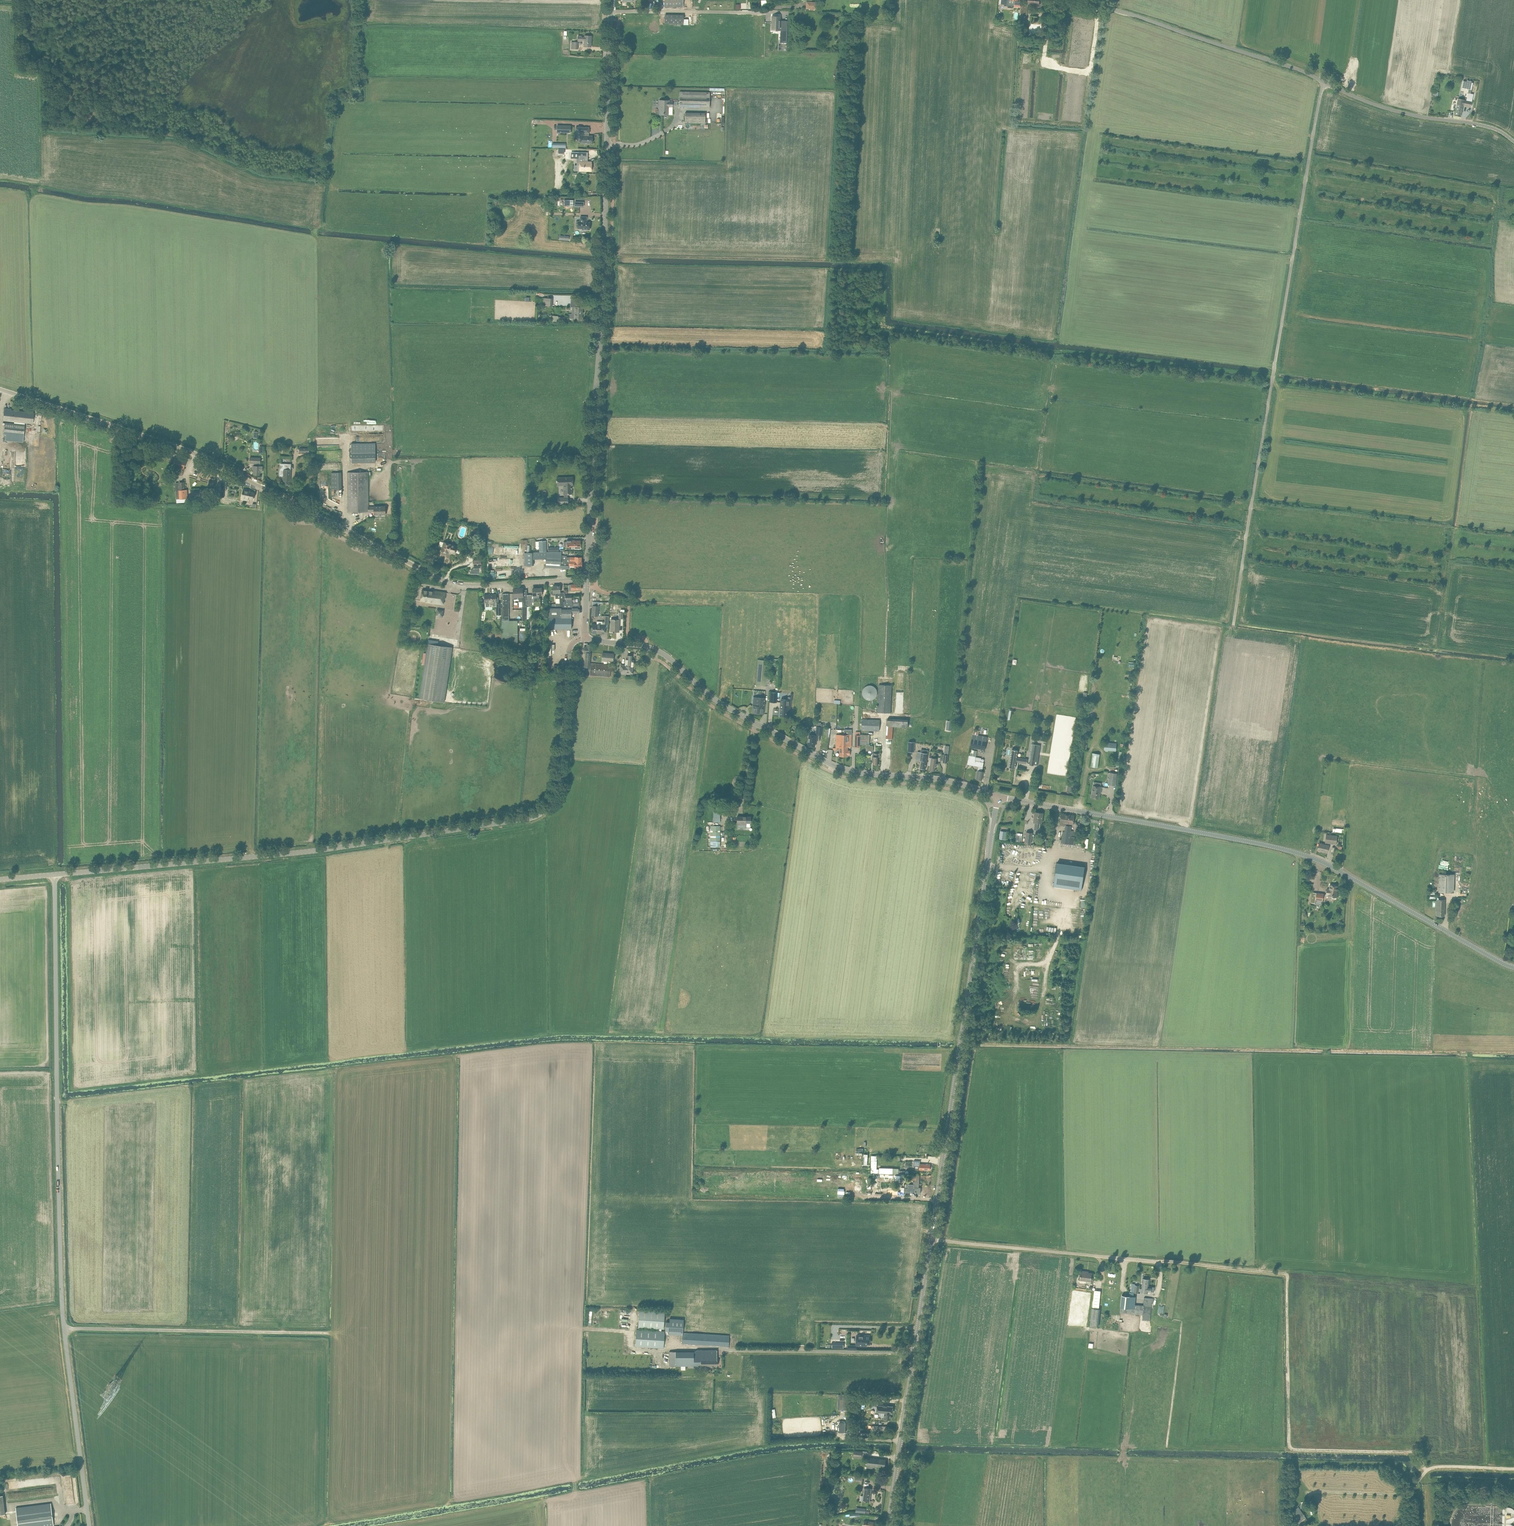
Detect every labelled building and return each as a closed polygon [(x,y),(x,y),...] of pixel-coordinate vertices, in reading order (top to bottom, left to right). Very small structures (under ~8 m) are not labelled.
[(1008,6),(1008,8),(1013,8),(1014,5),(1020,6),(1020,2),(1017,1),(1018,0),(1009,0),(1009,6),(1008,6)] [(1022,4),(1020,15),(1020,22),(1026,23),(1028,5),(1022,4)] [(665,16),(665,24),(684,24),(684,16),(665,16)] [(772,25),(772,29),(780,29),(780,38),(787,38),(788,21),(780,20),(780,17),(772,17),(772,25)] [(586,41),(586,47),(591,47),(592,36),(587,36),(587,37),(582,37),(582,36),(578,36),(578,41),(581,42),(581,40),(586,41)] [(1465,91),(1474,93),(1476,85),(1470,84),(1469,87),(1466,87),(1465,91)] [(710,92),(684,92),(679,91),(679,107),(710,107),(710,92)] [(1458,99),(1455,115),(1460,117),(1463,106),(1471,108),(1472,102),(1474,95),(1468,93),(1466,101),(1458,99)] [(669,101),(659,100),(659,106),(660,106),(660,114),(668,114),(669,107),(672,107),(672,101),(669,101)] [(685,112),(685,122),(706,123),(706,112),(685,112)] [(589,127),(584,127),(576,127),(576,132),(582,133),(581,136),(580,136),(580,143),(592,144),(592,136),(588,136),(588,133),(589,133),(589,127)] [(588,152),(583,152),(578,152),(578,158),(577,158),(577,165),(580,165),(579,171),(591,171),(591,162),(587,162),(587,159),(588,159),(588,152)] [(587,217),(582,217),(580,217),(580,221),(578,221),(578,229),(585,229),(585,230),(590,230),(590,222),(586,222),(587,217)] [(544,305),(552,306),(552,297),(544,297),(544,298),(539,298),(539,304),(544,305)] [(583,308),(578,307),(575,307),(574,314),(570,314),(570,318),(582,319),(583,308)] [(4,408),(4,413),(3,420),(33,424),(34,413),(11,410),(11,409),(4,408)] [(25,425),(5,423),(3,434),(23,436),(25,425)] [(351,443),(351,462),(375,461),(374,442),(351,443)] [(250,458),(250,463),(256,463),(256,466),(254,466),(253,466),(253,469),(254,470),(254,474),(259,475),(259,472),(262,472),(262,467),(262,466),(260,466),(260,458),(250,457),(250,458)] [(182,476),(184,468),(186,462),(175,459),(174,465),(179,466),(178,474),(182,476)] [(290,483),(290,478),(291,469),(290,469),(290,464),(284,464),(284,469),(280,469),(280,476),(283,476),(283,483),(290,483)] [(331,489),(341,489),(341,472),(331,472),(331,489)] [(347,472),(348,507),(348,512),(368,512),(368,511),(374,511),(374,515),(385,515),(385,510),(385,506),(374,506),(374,507),(368,507),(367,472),(347,472)] [(570,477),(565,477),(557,478),(557,486),(564,485),(564,498),(558,498),(558,504),(563,504),(568,503),(568,497),(567,497),(567,494),(572,494),(572,485),(573,485),(572,479),(572,480),(570,480),(570,477)] [(184,483),(179,483),(180,499),(187,498),(187,490),(185,490),(184,483)] [(243,489),(242,494),(241,499),(245,500),(245,498),(253,500),(255,493),(248,491),(248,490),(243,489)] [(566,542),(564,542),(564,547),(567,546),(575,546),(575,549),(576,549),(581,549),(580,541),(574,541),(574,540),(569,540),(566,540),(566,542)] [(455,554),(456,549),(457,547),(451,545),(451,544),(444,542),(441,551),(448,553),(449,552),(455,554)] [(525,560),(524,565),(533,565),(533,559),(546,559),(545,567),(569,569),(569,566),(574,566),(574,567),(581,567),(582,562),(581,561),(581,557),(576,557),(575,557),(570,557),(567,557),(567,556),(561,555),(562,552),(534,553),(527,553),(525,553),(525,560)] [(560,598),(560,591),(560,586),(553,586),(553,590),(552,590),(551,591),(551,592),(551,593),(553,594),(555,594),(555,598),(560,598)] [(522,588),(513,589),(513,594),(514,599),(518,599),(518,601),(524,601),(524,606),(522,606),(522,620),(527,620),(530,620),(530,617),(530,606),(531,606),(531,595),(527,595),(527,596),(522,596),(522,588)] [(533,595),(531,595),(531,606),(534,606),(540,605),(539,598),(538,598),(538,594),(541,594),(541,593),(541,588),(533,588),(533,595)] [(433,592),(422,590),(420,600),(432,602),(432,603),(443,604),(444,599),(445,599),(446,592),(433,591),(433,592)] [(442,605),(440,628),(471,630),(473,607),(454,606),(455,592),(451,591),(450,605),(442,605)] [(496,594),(484,595),(484,600),(484,602),(485,607),(496,606),(496,615),(502,615),(502,609),(501,609),(500,603),(498,603),(498,598),(498,597),(496,597),(496,594)] [(567,599),(566,603),(563,603),(563,607),(571,607),(571,613),(579,613),(579,605),(572,605),(572,604),(572,600),(567,599)] [(502,615),(501,643),(517,649),(517,621),(508,621),(509,607),(502,607),(502,609),(502,615)] [(571,607),(563,607),(556,607),(552,607),(548,607),(548,618),(547,618),(547,629),(571,629),(571,613),(571,607)] [(608,624),(609,616),(605,616),(605,622),(602,622),(602,625),(592,624),(592,633),(604,634),(605,624),(608,624)] [(619,625),(619,620),(611,619),(611,631),(613,632),(614,632),(618,632),(618,625),(619,625)] [(444,702),(452,647),(427,644),(419,699),(444,702)] [(602,653),(602,658),(602,660),(613,661),(613,654),(602,653)] [(621,665),(620,670),(620,672),(632,673),(633,666),(632,666),(632,655),(627,655),(627,666),(621,665)] [(768,685),(769,675),(766,675),(767,661),(757,660),(756,684),(768,685)] [(610,677),(610,672),(610,671),(615,671),(615,666),(610,665),(591,663),(590,675),(610,677)] [(863,689),(862,692),(863,694),(864,696),(865,697),(867,698),(870,699),(872,698),(874,697),(875,696),(876,694),(877,692),(876,689),(875,687),(874,686),(872,685),(870,684),(867,685),(865,686),(864,687),(863,689)] [(891,713),(891,685),(878,684),(877,712),(891,713)] [(763,714),(763,709),(764,698),(758,697),(754,697),(753,705),(754,705),(754,707),(753,707),(753,713),(763,714)] [(790,709),(790,704),(791,700),(790,700),(781,699),(780,711),(780,716),(786,716),(787,708),(790,709)] [(888,719),(887,726),(907,728),(907,720),(888,719)] [(879,731),(880,720),(862,720),(861,730),(879,731)] [(828,749),(829,744),(831,729),(824,728),(821,748),(828,749)] [(973,730),(972,740),(970,747),(985,749),(987,738),(978,736),(979,731),(973,730)] [(817,740),(817,735),(809,734),(808,745),(815,746),(816,739),(817,740)] [(836,734),(836,748),(840,748),(840,756),(848,756),(848,755),(850,755),(850,750),(848,750),(848,747),(851,747),(851,744),(851,734),(836,734)] [(873,750),(873,746),(870,746),(870,744),(869,744),(869,735),(855,735),(855,744),(867,745),(866,750),(873,750)] [(1117,743),(1105,742),(1104,750),(1116,751),(1117,743)] [(1030,759),(1029,765),(1034,766),(1034,764),(1037,765),(1041,745),(1037,744),(1033,744),(1031,760),(1030,759)] [(1018,750),(1012,749),(1009,767),(1015,768),(1016,762),(1027,763),(1027,759),(1017,757),(1018,750)] [(970,753),(970,755),(969,755),(967,764),(979,766),(976,779),(982,780),(984,772),(982,771),(984,762),(975,761),(977,751),(973,751),(973,753),(970,753)] [(920,768),(925,769),(928,753),(918,752),(916,760),(921,761),(920,768)] [(1100,754),(1093,753),(1091,766),(1098,767),(1100,754)] [(935,771),(936,767),(937,767),(937,766),(938,764),(937,763),(936,763),(937,758),(932,757),(930,770),(935,771)] [(1117,773),(1110,772),(1109,784),(1115,785),(1117,773)] [(1092,792),(1091,797),(1099,798),(1100,791),(1101,791),(1101,787),(1101,783),(1094,782),(1093,786),(1092,792)] [(1034,829),(1037,830),(1039,818),(1042,818),(1043,813),(1035,812),(1034,820),(1034,822),(1035,822),(1034,829)] [(1060,822),(1060,825),(1065,826),(1065,823),(1073,823),(1073,821),(1074,816),(1061,814),(1061,819),(1060,822)] [(737,816),(737,821),(737,827),(746,827),(746,823),(750,823),(750,817),(737,816)] [(1071,826),(1066,825),(1064,839),(1062,839),(1061,843),(1075,845),(1076,838),(1071,837),(1072,833),(1071,832),(1071,826)] [(720,826),(711,826),(711,847),(719,847),(719,842),(720,842),(720,826)] [(1337,835),(1326,834),(1325,843),(1336,844),(1337,835)] [(1319,843),(1318,845),(1317,850),(1327,853),(1329,845),(1319,843)] [(1054,886),(1053,886),(1054,886),(1081,890),(1082,890),(1081,890),(1084,867),(1085,866),(1084,866),(1084,867),(1057,863),(1054,886)] [(1439,874),(1439,887),(1438,892),(1453,892),(1454,874),(1439,874)] [(1329,888),(1327,888),(1326,896),(1338,898),(1338,893),(1337,893),(1338,886),(1329,884),(1329,888)] [(1311,899),(1310,903),(1315,903),(1315,904),(1321,905),(1321,901),(1323,901),(1324,894),(1316,893),(1312,892),(1311,899)] [(1445,900),(1436,899),(1436,909),(1437,909),(1437,916),(1444,916),(1445,900)] [(920,1161),(914,1161),(914,1166),(917,1166),(916,1169),(925,1170),(930,1170),(930,1164),(928,1164),(927,1164),(920,1164),(920,1162),(920,1161)] [(905,1184),(904,1192),(909,1192),(909,1191),(915,1191),(915,1193),(916,1193),(916,1192),(920,1193),(921,1188),(919,1187),(920,1176),(915,1175),(914,1182),(914,1185),(905,1184)] [(1081,1271),(1080,1276),(1080,1279),(1087,1280),(1086,1284),(1091,1284),(1092,1273),(1085,1272),(1085,1271),(1081,1271)] [(1142,1288),(1142,1292),(1148,1293),(1148,1291),(1150,1291),(1154,1292),(1154,1287),(1151,1286),(1148,1286),(1148,1284),(1149,1279),(1143,1278),(1143,1283),(1142,1288)] [(1094,1290),(1093,1308),(1099,1308),(1101,1291),(1094,1290)] [(1122,1300),(1120,1312),(1142,1315),(1142,1319),(1150,1320),(1150,1315),(1152,1298),(1144,1297),(1144,1305),(1138,1305),(1134,1304),(1135,1301),(1135,1296),(1122,1295),(1122,1300)] [(639,1326),(664,1328),(665,1312),(640,1310),(639,1326)] [(602,1317),(601,1319),(602,1322),(603,1324),(605,1326),(607,1327),(609,1327),(612,1327),(614,1326),(616,1324),(617,1322),(617,1319),(617,1317),(616,1315),(614,1313),(612,1312),(609,1311),(607,1312),(605,1313),(603,1315),(602,1317)] [(668,1334),(682,1334),(683,1319),(670,1318),(669,1320),(666,1320),(666,1330),(669,1331),(668,1334)] [(664,1348),(665,1331),(636,1330),(635,1346),(664,1348)] [(729,1335),(724,1335),(682,1333),(682,1343),(710,1344),(729,1346),(729,1335)] [(870,1342),(870,1336),(857,1335),(857,1344),(867,1345),(867,1343),(868,1343),(868,1342),(870,1342)] [(717,1350),(712,1350),(697,1350),(694,1352),(676,1352),(676,1351),(669,1351),(669,1366),(693,1366),(693,1368),(703,1368),(703,1366),(712,1366),(717,1366),(717,1359),(717,1350)] [(838,1410),(850,1410),(850,1394),(843,1394),(843,1399),(838,1399),(838,1410)] [(872,1395),(871,1405),(877,1406),(877,1411),(885,1412),(884,1418),(891,1419),(891,1413),(892,1413),(893,1406),(879,1405),(879,1400),(879,1395),(872,1395)] [(886,1459),(881,1459),(868,1457),(867,1467),(876,1468),(877,1464),(885,1465),(886,1459)] [(863,1500),(865,1501),(870,1501),(871,1488),(865,1488),(863,1500)] [(51,1503),(16,1508),(18,1525),(47,1525),(54,1525),(51,1503)] [(1300,1510),(1295,1513),(1297,1516),(1294,1518),(1297,1523),(1297,1522),(1299,1525),(1307,1520),(1305,1517),(1306,1517),(1302,1512),(1300,1510)]
